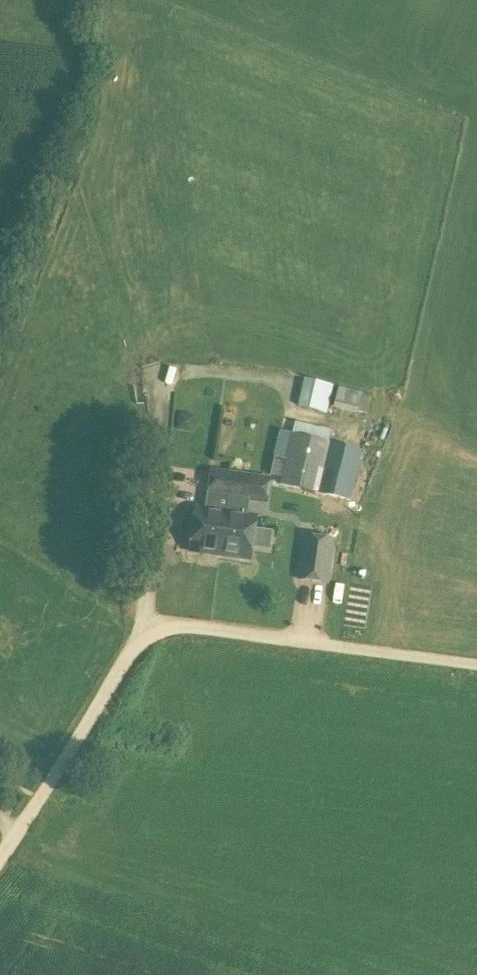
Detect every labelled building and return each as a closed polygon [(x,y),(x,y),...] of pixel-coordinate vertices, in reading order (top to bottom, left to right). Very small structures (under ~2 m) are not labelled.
[(327,413),(333,386),(304,379),(298,407),(327,413)] [(329,443),(332,431),(295,422),(293,434),(292,434),(280,485),(319,494),(330,443),(329,443)] [(211,469),(207,496),(227,499),(231,472),(211,469)] [(231,472),(227,499),(249,502),(253,476),(231,472)] [(226,512),(220,555),(248,559),(250,559),(256,516),(247,515),(249,502),(227,499),(226,512)] [(196,508),(190,551),(220,555),(226,512),(196,508)] [(333,539),(305,535),(299,578),(327,582),(333,539)]
